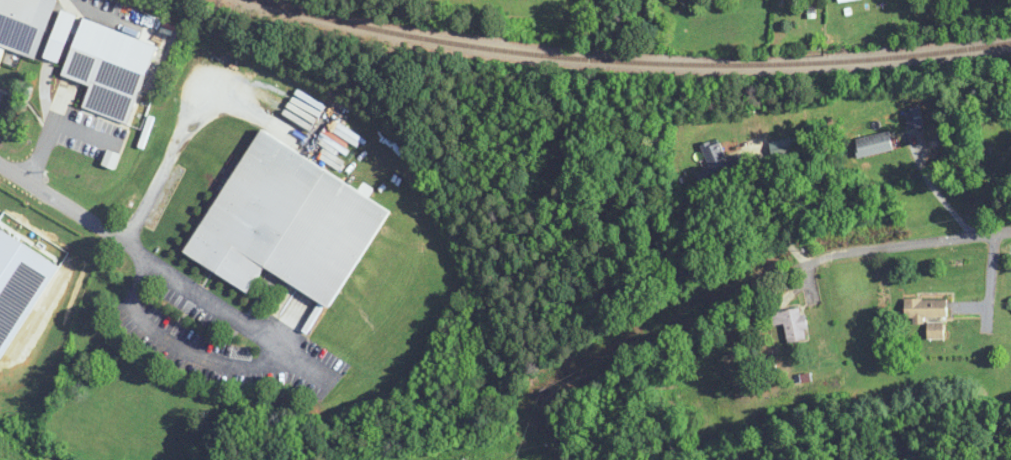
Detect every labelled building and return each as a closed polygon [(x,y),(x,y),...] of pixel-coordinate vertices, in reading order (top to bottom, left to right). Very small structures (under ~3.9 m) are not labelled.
[(37,59),(56,0),(0,0),(0,47),(37,59)] [(186,256),(250,292),(264,269),(332,308),(390,207),(258,131),(186,256)] [(893,152),(890,133),(856,138),(859,157),(893,152)] [(708,169),(699,171),(704,194),(730,187),(725,168),(728,167),(722,140),(702,145),(708,169)] [(948,318),(948,299),(905,299),(905,318),(948,318)] [(771,326),(785,325),(787,343),(808,340),(804,308),(770,313),(771,326)]
